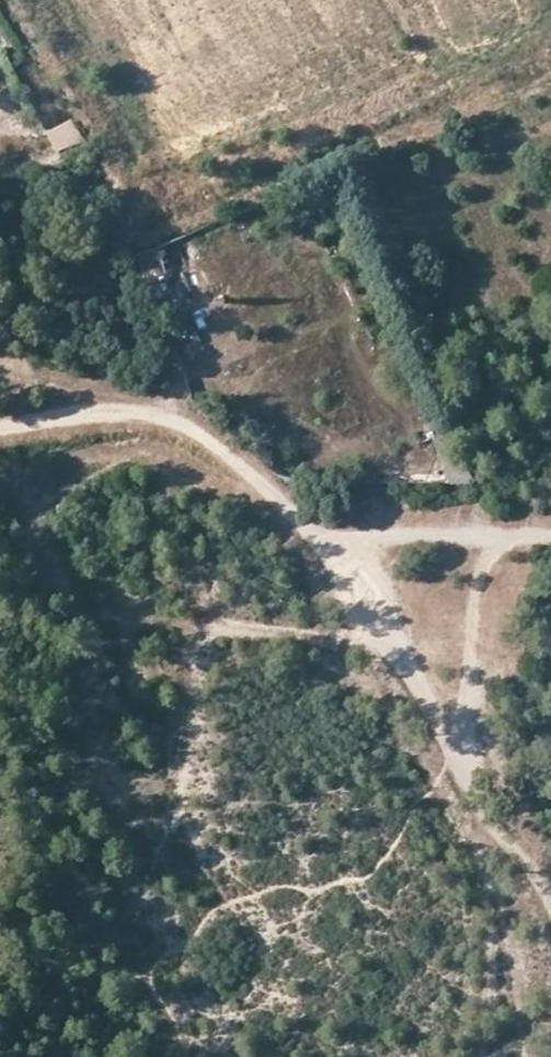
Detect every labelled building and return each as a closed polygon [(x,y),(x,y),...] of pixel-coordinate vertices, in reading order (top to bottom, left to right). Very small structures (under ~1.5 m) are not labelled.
[(55,156),(82,146),(73,123),(46,133),(55,156)]
